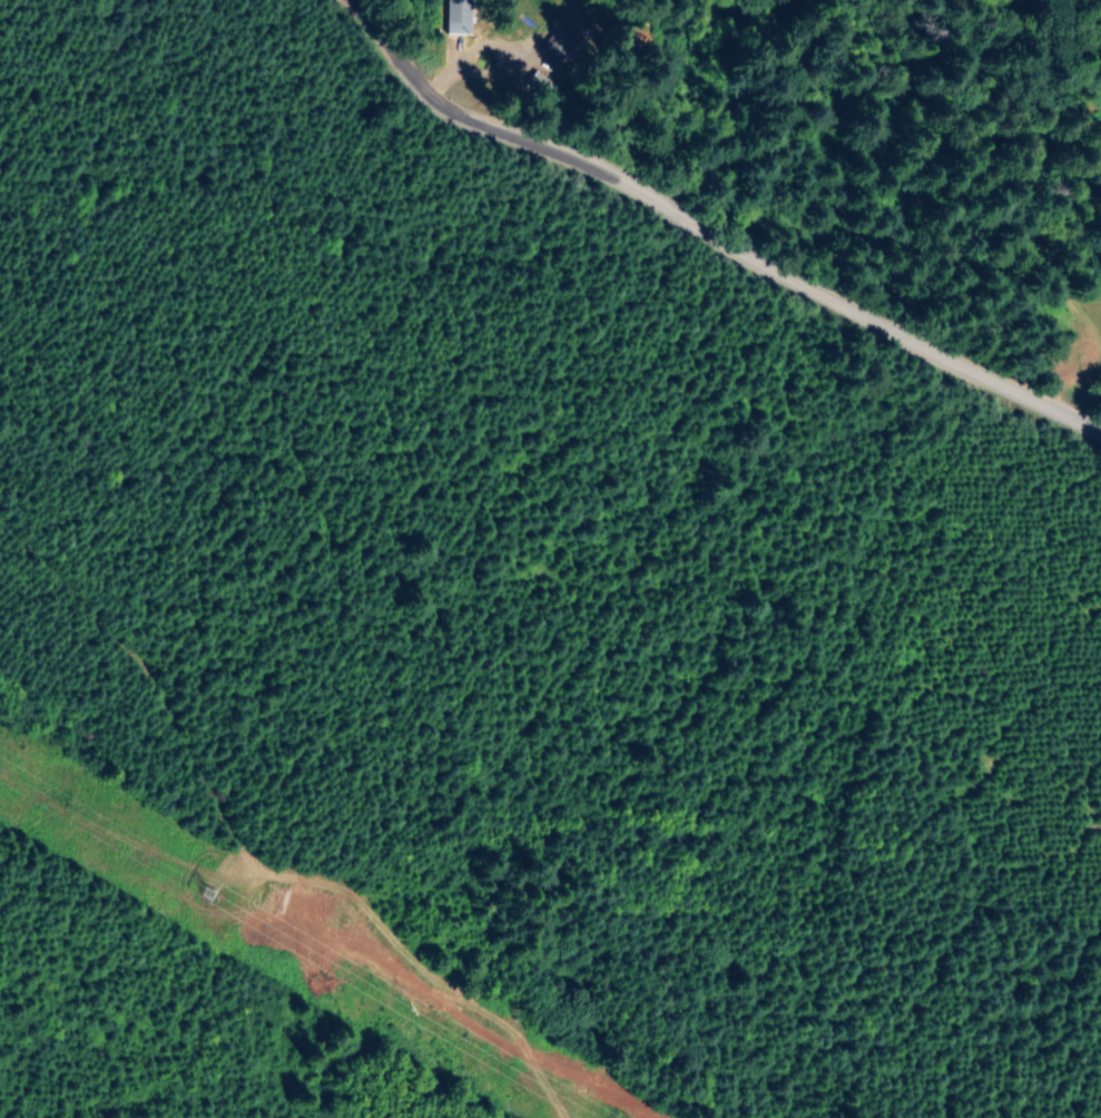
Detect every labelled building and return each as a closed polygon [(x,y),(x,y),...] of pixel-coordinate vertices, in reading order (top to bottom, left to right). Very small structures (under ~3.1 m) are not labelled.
[(542,47),(558,61),(589,27),(573,12),(542,47)]
